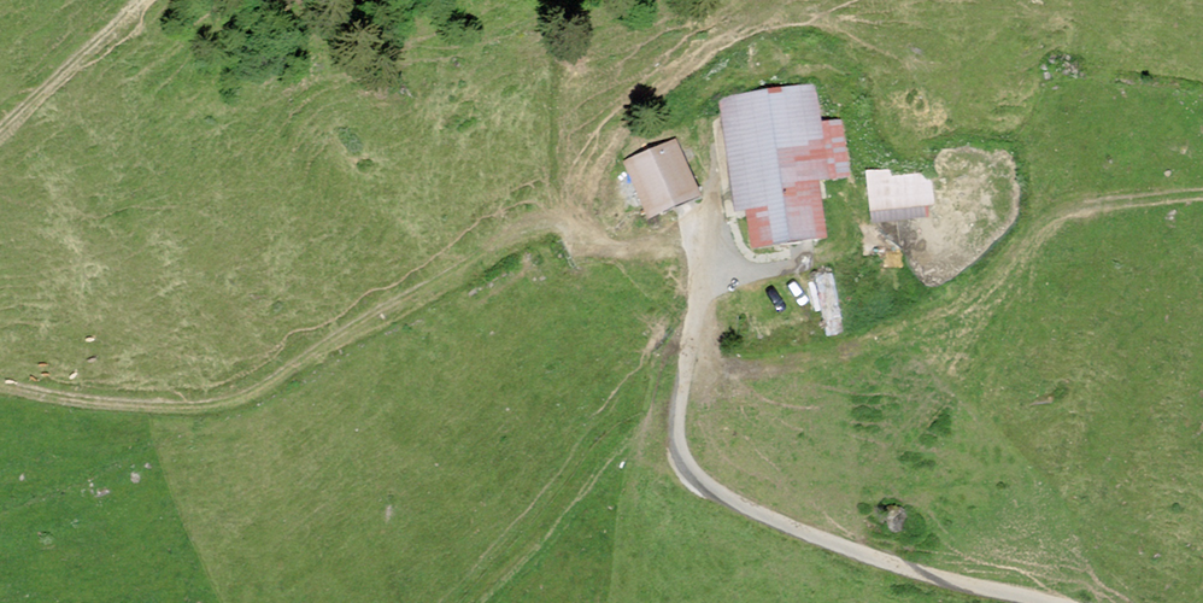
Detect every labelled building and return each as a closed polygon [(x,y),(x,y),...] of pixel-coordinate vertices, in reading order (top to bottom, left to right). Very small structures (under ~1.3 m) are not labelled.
[(817,126),(812,89),(722,101),(737,210),(749,208),(754,247),(822,238),(815,182),(846,178),(839,123),(817,126)] [(695,198),(672,144),(628,164),(651,217),(695,198)] [(926,176),(923,177),(890,180),(889,173),(868,175),(873,222),(926,216),(925,205),(930,205),(926,176)]
